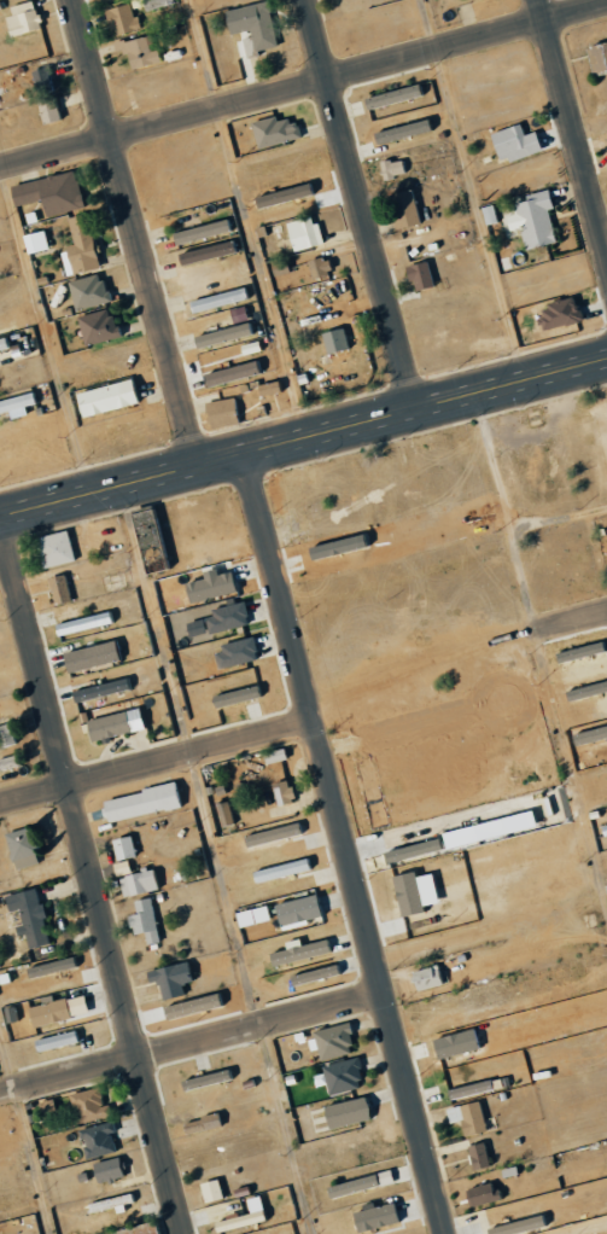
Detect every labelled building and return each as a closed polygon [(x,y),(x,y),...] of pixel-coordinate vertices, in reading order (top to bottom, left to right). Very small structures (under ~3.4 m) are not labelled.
[(4,5),(25,0),(35,0),(41,27),(11,33),(4,5)] [(106,7),(132,0),(139,25),(115,34),(106,7)] [(139,12),(135,0),(169,0),(139,12)] [(226,10),(258,0),(266,0),(279,42),(239,53),(226,10)] [(157,64),(151,35),(112,44),(114,52),(122,50),(126,70),(157,64)] [(589,43),(606,38),(606,67),(596,70),(589,43)] [(56,91),(52,66),(31,69),(35,95),(56,91)] [(364,89),(418,75),(422,92),(369,107),(364,89)] [(59,120),(54,98),(36,101),(41,124),(59,120)] [(251,116),(296,105),(303,135),(258,146),(251,116)] [(390,128),(433,116),(438,130),(395,144),(390,128)] [(491,130),(519,122),(527,151),(500,159),(491,130)] [(378,163),(381,179),(402,175),(399,159),(378,163)] [(12,184),(75,167),(86,205),(22,222),(12,184)] [(312,193),(308,182),(251,199),(255,210),(312,193)] [(411,188),(421,222),(433,218),(423,185),(411,188)] [(420,220),(396,227),(386,193),(410,186),(420,220)] [(523,250),(554,242),(546,210),(551,209),(547,190),(522,196),(523,201),(511,204),(513,214),(504,217),(507,232),(518,229),(523,250)] [(179,241),(174,223),(226,210),(230,228),(179,241)] [(287,221),(315,214),(322,241),(294,249),(287,221)] [(21,236),(26,254),(47,248),(42,230),(21,236)] [(183,260),(180,246),(233,232),(237,246),(183,260)] [(74,270),(68,245),(93,238),(100,264),(74,270)] [(432,285),(443,284),(439,257),(428,258),(432,285)] [(329,277),(324,258),(287,268),(285,261),(275,263),(283,290),(329,277)] [(410,291),(431,288),(427,261),(406,264),(410,291)] [(77,307),(69,279),(104,269),(111,298),(77,307)] [(197,309),(193,296),(244,281),(247,296),(197,309)] [(580,321),(573,297),(536,307),(542,331),(580,321)] [(87,338),(81,312),(111,304),(118,331),(87,338)] [(202,344),(197,328),(247,315),(252,330),(202,344)] [(324,354),(347,349),(343,328),(320,332),(324,354)] [(201,374),(205,387),(262,373),(258,360),(201,374)] [(99,400),(94,385),(129,376),(134,390),(99,400)] [(36,400),(0,411),(0,395),(33,385),(36,400)] [(211,426),(206,400),(234,395),(239,420),(211,426)] [(41,569),(73,560),(64,530),(33,539),(41,569)] [(187,604),(239,590),(233,569),(182,583),(187,604)] [(49,576),(50,603),(67,603),(66,575),(49,576)] [(207,635),(248,624),(242,602),(201,613),(207,635)] [(113,622),(110,611),(53,624),(55,637),(113,622)] [(183,624),(187,637),(204,633),(201,620),(183,624)] [(62,654),(67,674),(120,659),(115,639),(62,654)] [(257,660),(253,639),(211,647),(215,669),(257,660)] [(556,664),(605,650),(603,640),(554,654),(556,664)] [(73,704),(131,689),(128,676),(70,691),(73,704)] [(566,702),(606,690),(606,679),(563,693),(566,702)] [(213,709),(261,697),(258,684),(210,696),(213,709)] [(84,721),(89,743),(142,729),(137,708),(84,721)] [(15,744),(10,723),(0,725),(0,747),(15,744)] [(573,747),(606,738),(606,725),(570,735),(573,747)] [(262,753),(264,764),(284,761),(282,750),(262,753)] [(15,755),(0,759),(0,771),(17,766),(15,755)] [(101,800),(106,823),(179,807),(174,784),(101,800)] [(271,789),(276,806),(293,801),(288,784),(271,789)] [(233,823),(226,801),(213,805),(219,827),(233,823)] [(244,848),(299,833),(296,822),(241,837),(244,848)] [(602,837),(606,835),(606,824),(599,826),(602,837)] [(475,842),(471,825),(440,833),(444,850),(475,842)] [(44,863),(35,827),(9,833),(17,869),(44,863)] [(115,861),(134,856),(129,836),(110,840),(115,861)] [(385,864),(439,850),(436,838),(382,852),(385,864)] [(307,870),(304,858),(250,873),(253,884),(307,870)] [(116,877),(121,898),(155,890),(150,868),(116,877)] [(398,917),(422,912),(421,906),(436,903),(429,873),(414,877),(413,872),(390,877),(398,917)] [(54,943),(46,911),(44,911),(38,888),(15,894),(28,950),(54,943)] [(132,901),(134,914),(126,915),(130,935),(143,933),(145,945),(158,943),(150,898),(132,901)] [(330,953),(327,940),(267,953),(270,966),(330,953)] [(160,1000),(183,995),(181,985),(191,982),(187,961),(143,971),(146,984),(156,982),(160,1000)] [(288,976),(290,987),(340,974),(337,964),(288,976)] [(408,974),(415,993),(441,983),(435,965),(408,974)] [(93,1013),(89,994),(33,1008),(38,1027),(93,1013)] [(310,1032),(319,1061),(354,1051),(345,1021),(310,1032)] [(433,1057),(478,1051),(475,1029),(430,1036),(433,1057)] [(40,1038),(41,1049),(83,1044),(81,1032),(40,1038)] [(320,1065),(326,1095),(361,1088),(356,1058),(320,1065)] [(232,1078),(229,1067),(183,1080),(186,1091),(232,1078)] [(446,1098),(489,1092),(488,1082),(444,1088),(446,1098)] [(115,1117),(113,1105),(107,1106),(105,1088),(76,1092),(80,1122),(115,1117)] [(327,1129),(368,1119),(363,1096),(321,1106),(327,1129)] [(444,1109),(448,1124),(457,1121),(462,1137),(486,1129),(477,1099),(444,1109)] [(220,1128),(218,1115),(182,1120),(184,1133),(220,1128)] [(119,1152),(112,1122),(81,1130),(89,1160),(119,1152)] [(500,1159),(493,1139),(484,1142),(491,1162),(500,1159)] [(470,1169),(489,1165),(485,1142),(466,1145),(470,1169)] [(98,1162),(101,1182),(129,1178),(126,1158),(98,1162)] [(376,1188),(374,1176),(327,1183),(329,1195),(376,1188)] [(202,1202),(220,1199),(217,1179),(198,1182),(202,1202)] [(501,1198),(495,1180),(463,1189),(468,1207),(501,1198)] [(244,1199),(248,1213),(212,1222),(215,1233),(263,1220),(257,1195),(244,1199)] [(356,1233),(397,1221),(391,1201),(350,1213),(356,1233)] [(539,1214),(484,1229),(486,1233),(521,1233),(543,1228),(539,1214)] [(148,1226),(112,1233),(150,1233),(148,1226)]
